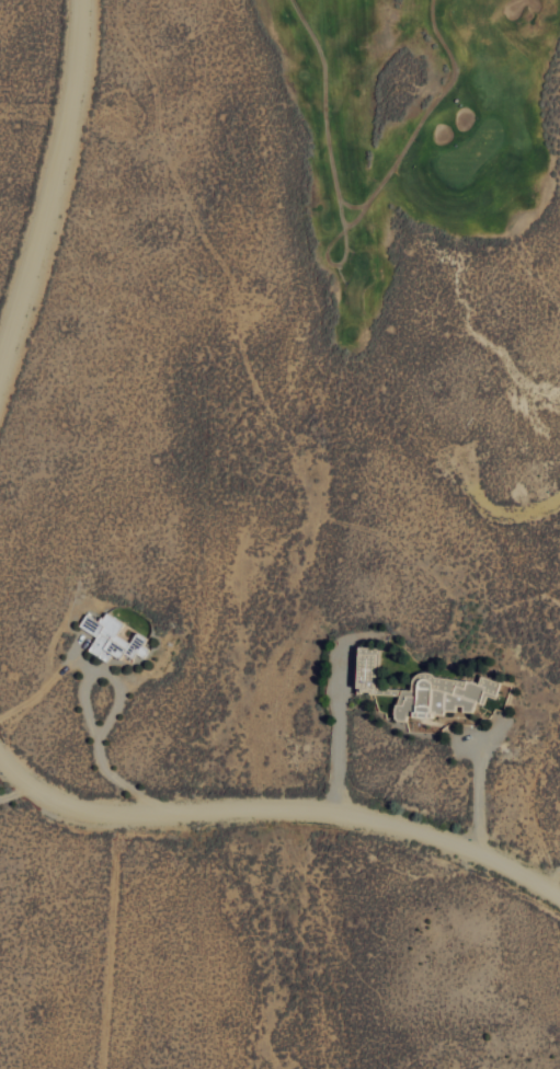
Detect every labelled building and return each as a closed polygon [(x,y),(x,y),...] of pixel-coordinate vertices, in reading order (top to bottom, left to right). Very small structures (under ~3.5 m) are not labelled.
[(94,635),(86,649),(105,660),(109,653),(118,658),(121,651),(132,658),(135,653),(143,658),(148,649),(142,645),(146,638),(134,631),(128,642),(116,634),(123,622),(103,611),(97,621),(84,613),(77,625),(94,635)] [(354,688),(373,688),(374,646),(355,646),(354,688)]
